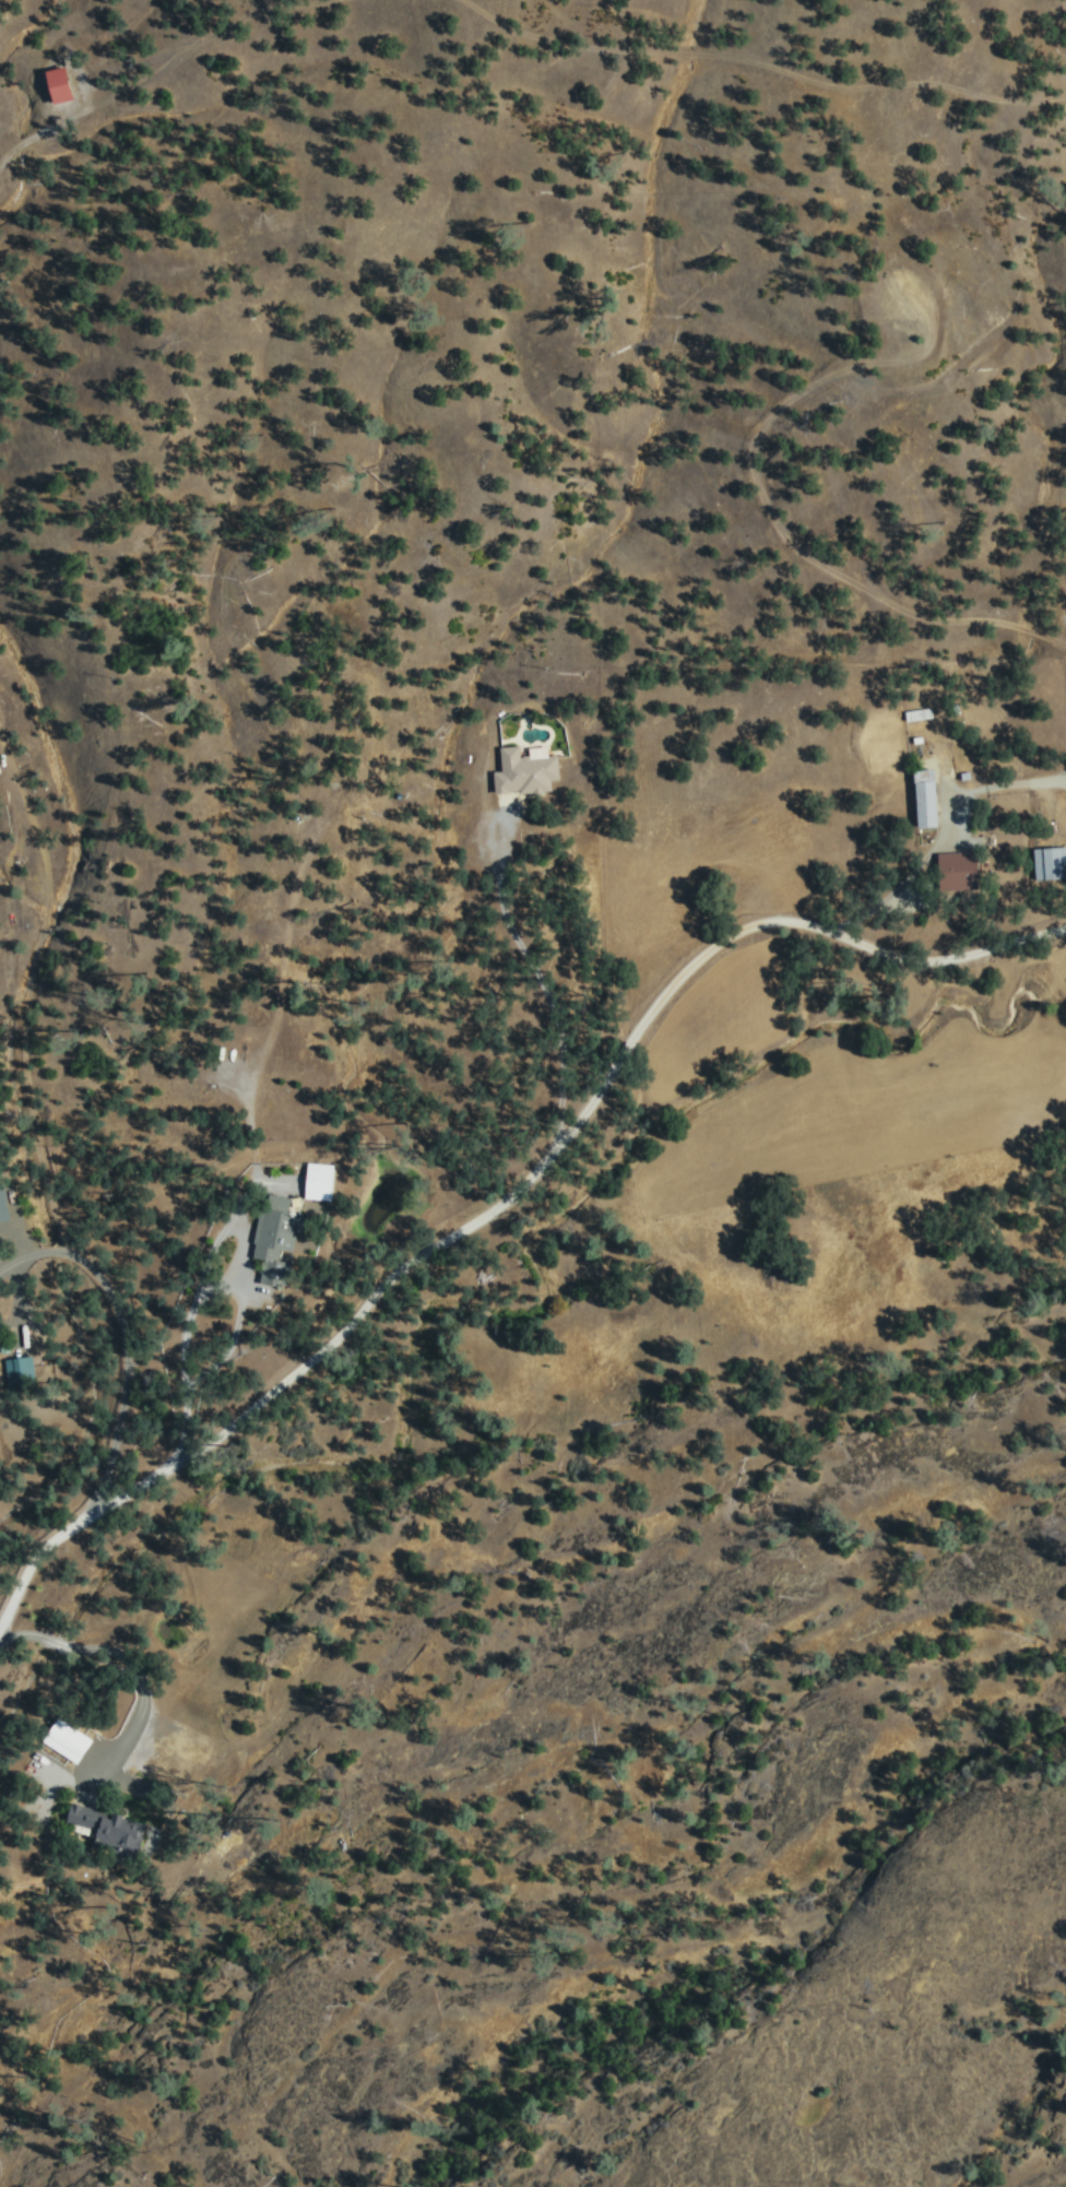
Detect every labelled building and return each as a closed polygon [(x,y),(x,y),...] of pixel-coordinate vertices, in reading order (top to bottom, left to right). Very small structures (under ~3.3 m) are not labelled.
[(78,97),(70,64),(50,69),(58,101),(78,97)] [(502,746),(504,770),(494,771),(497,794),(554,789),(553,779),(561,778),(559,754),(551,755),(550,745),(531,747),(532,754),(522,755),(521,744),(502,746)] [(919,826),(940,825),(938,768),(918,768),(919,826)] [(1036,847),(1037,878),(1065,877),(1065,846),(1036,847)] [(983,886),(979,849),(942,853),(946,890),(983,886)] [(336,1163),(306,1162),(305,1198),(335,1199),(336,1163)] [(10,1221),(6,1184),(0,1184),(0,1222),(10,1221)] [(307,1217),(263,1208),(253,1257),(266,1259),(262,1281),(289,1286),(294,1262),(280,1259),(282,1249),(294,1252),(299,1228),(304,1229),(307,1217)] [(9,1387),(37,1384),(35,1355),(6,1358),(9,1387)] [(78,1763),(94,1739),(60,1716),(44,1740),(78,1763)] [(69,1820),(89,1825),(87,1831),(94,1834),(92,1844),(110,1849),(113,1841),(125,1844),(123,1855),(137,1859),(147,1825),(127,1819),(128,1813),(117,1810),(116,1813),(74,1801),(69,1820)]
